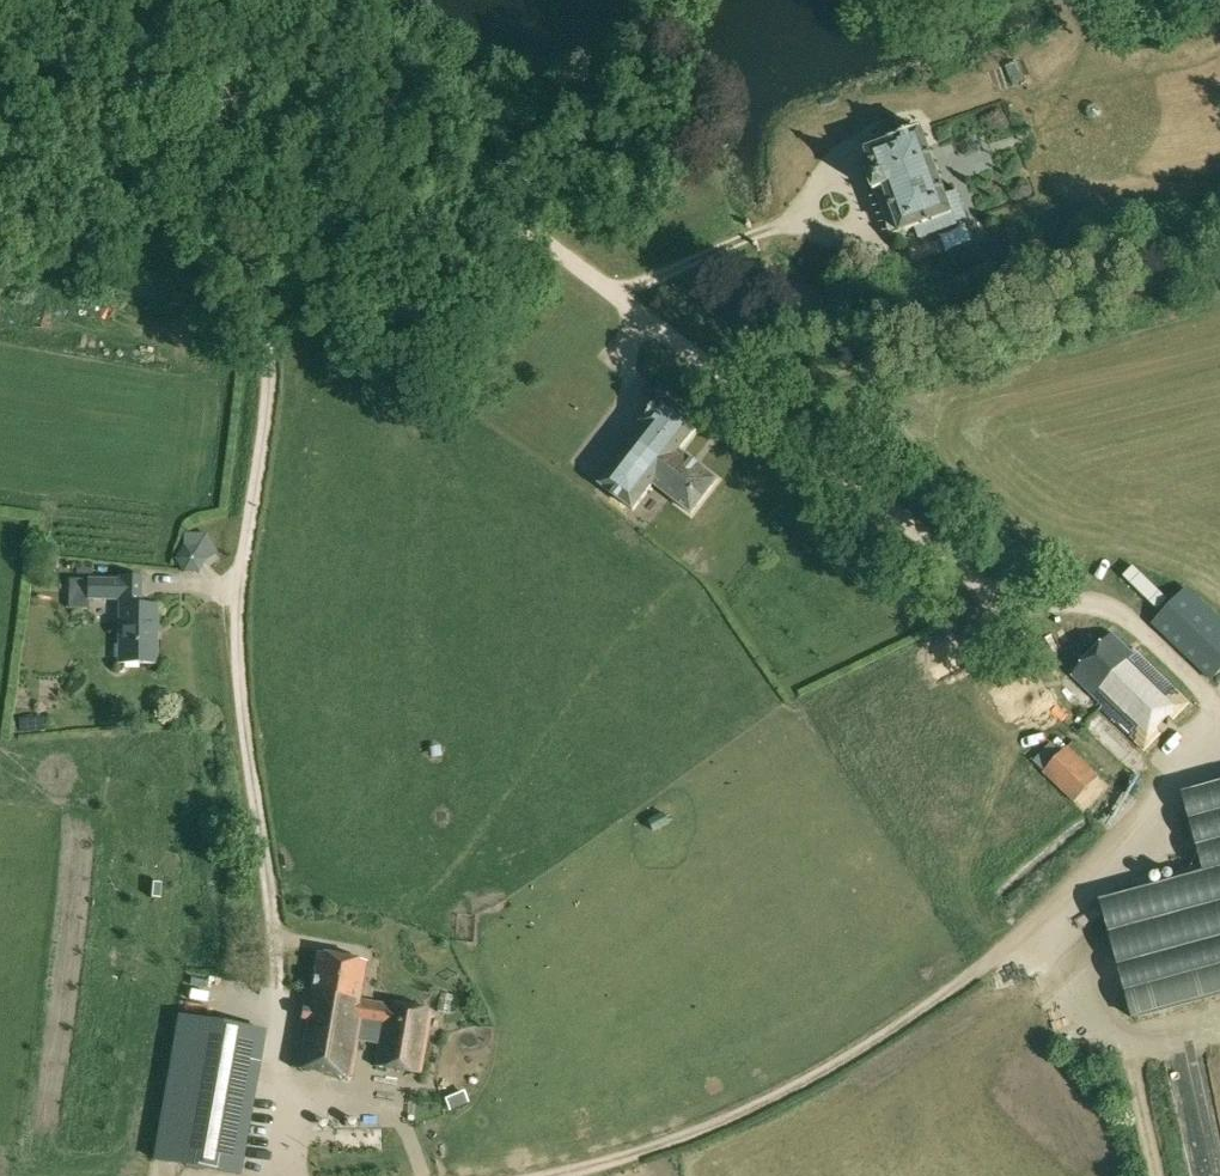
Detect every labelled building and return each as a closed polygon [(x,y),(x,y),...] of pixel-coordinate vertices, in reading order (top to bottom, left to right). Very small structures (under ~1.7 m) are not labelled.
[(892,236),(917,228),(921,238),(956,226),(955,222),(965,219),(956,193),(946,196),(922,129),(891,140),(892,143),(867,152),(876,177),(869,179),(875,194),(877,193),(892,236)] [(977,247),(983,265),(1010,255),(1004,237),(977,247)] [(156,334),(157,320),(137,318),(136,332),(156,334)] [(633,509),(653,483),(691,513),(717,480),(679,451),(699,425),(664,397),(643,423),(647,426),(602,485),(633,509)] [(701,461),(718,440),(705,429),(687,449),(701,461)] [(77,563),(77,576),(92,576),(91,563),(77,563)] [(141,605),(141,595),(141,577),(120,577),(120,580),(74,580),(74,598),(119,599),(119,662),(156,663),(157,605),(141,605)] [(1219,670),(1219,621),(1187,589),(1153,624),(1211,679),(1219,670)] [(1144,750),(1190,703),(1136,652),(1134,654),(1112,633),(1072,676),(1103,707),(1101,709),(1144,750)] [(1035,674),(1011,692),(1028,714),(1052,696),(1035,674)] [(1043,773),(1075,804),(1099,778),(1068,746),(1063,751),(1052,741),(1033,761),(1044,771),(1043,773)] [(1185,792),(1205,872),(1100,899),(1130,1018),(1219,992),(1219,783),(1185,792)] [(305,992),(293,1066),(351,1076),(357,1038),(379,1042),(375,1065),(420,1073),(430,1012),(358,1000),(365,962),(318,954),(312,993),(305,992)] [(179,1015),(153,1162),(231,1175),(242,1175),(267,1031),(179,1015)] [(464,1034),(463,1061),(492,1062),(492,1034),(464,1034)]
